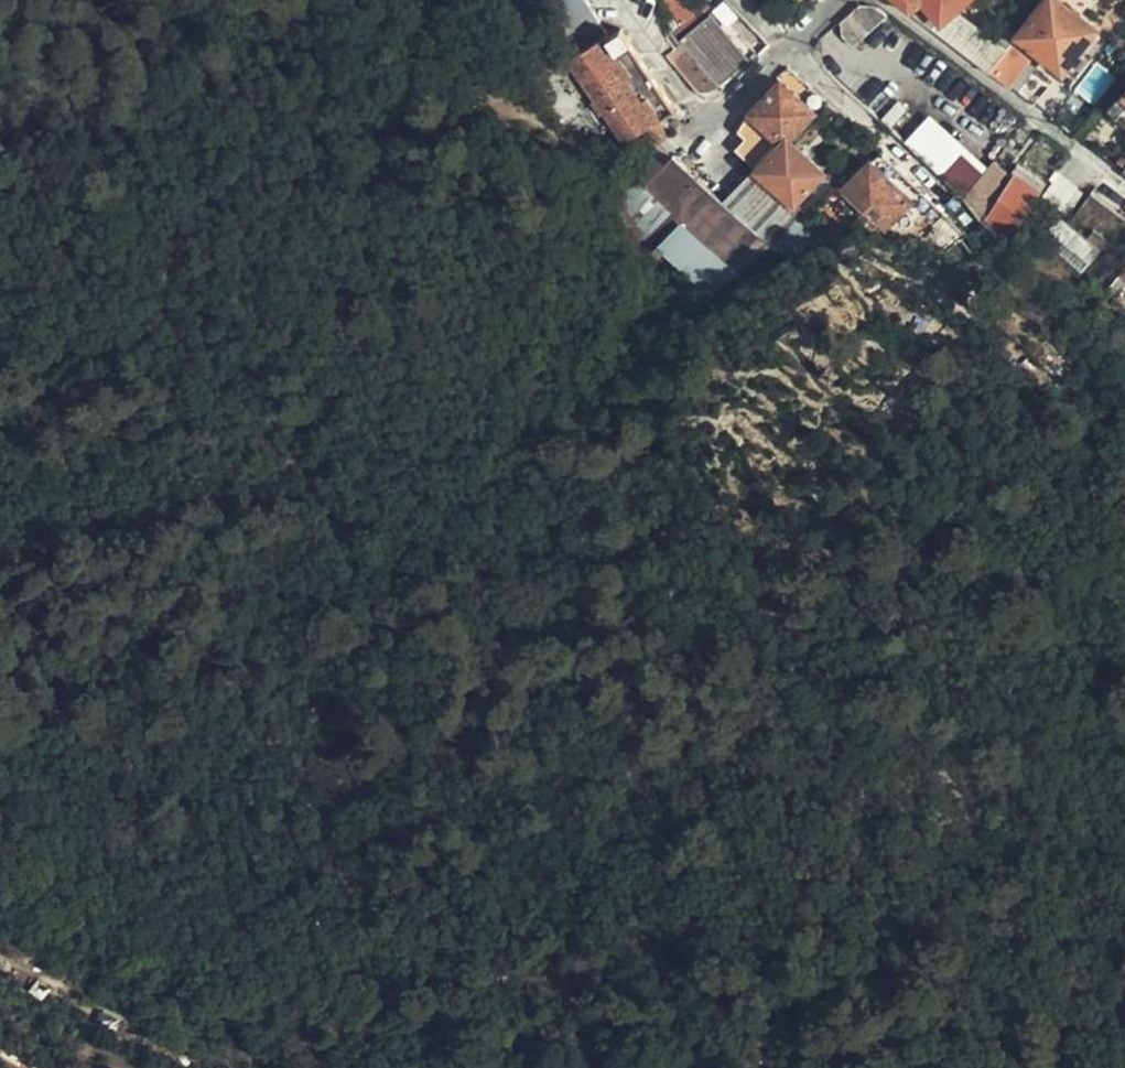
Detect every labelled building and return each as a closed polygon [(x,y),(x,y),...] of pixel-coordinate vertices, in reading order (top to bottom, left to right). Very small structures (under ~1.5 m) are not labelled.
[(685,22),(706,11),(700,0),(675,0),(685,22)] [(985,69),(1014,35),(1004,27),(992,40),(950,8),(960,0),(895,0),(985,69)] [(1006,86),(1028,55),(1026,53),(1030,46),(1059,69),(1092,28),(1056,0),(1042,0),(1014,35),(985,69),(1006,86)] [(852,47),(884,14),(871,4),(858,4),(836,24),(839,36),(852,47)] [(746,60),(707,14),(677,41),(716,86),(746,60)] [(602,32),(569,53),(572,57),(578,53),(634,132),(671,107),(617,28),(605,36),(602,32)] [(741,138),(728,151),(751,170),(782,137),(785,139),(812,110),(778,78),(737,123),(733,131),(741,138)] [(647,151),(655,145),(681,123),(671,107),(634,132),(647,151)] [(967,190),(989,163),(929,113),(907,141),(967,190)] [(754,173),(763,181),(789,203),(819,171),(789,143),(785,139),(754,173)] [(883,226),(918,189),(877,151),(837,194),(861,217),(866,211),(883,226)] [(731,214),(669,158),(640,192),(652,204),(725,270),(756,237),(731,214)] [(1008,236),(1039,182),(1016,168),(984,222),(1008,236)] [(792,207),(804,217),(834,188),(822,176),(792,207)] [(763,181),(731,214),(756,237),(770,250),(804,217),(792,207),(789,203),(763,181)] [(1113,188),(1101,204),(1124,221),(1124,196),(1113,188)] [(725,270),(652,204),(625,234),(698,299),(725,270)] [(1106,286),(1115,292),(1124,278),(1124,273),(1123,271),(1119,268),(1106,286)]
